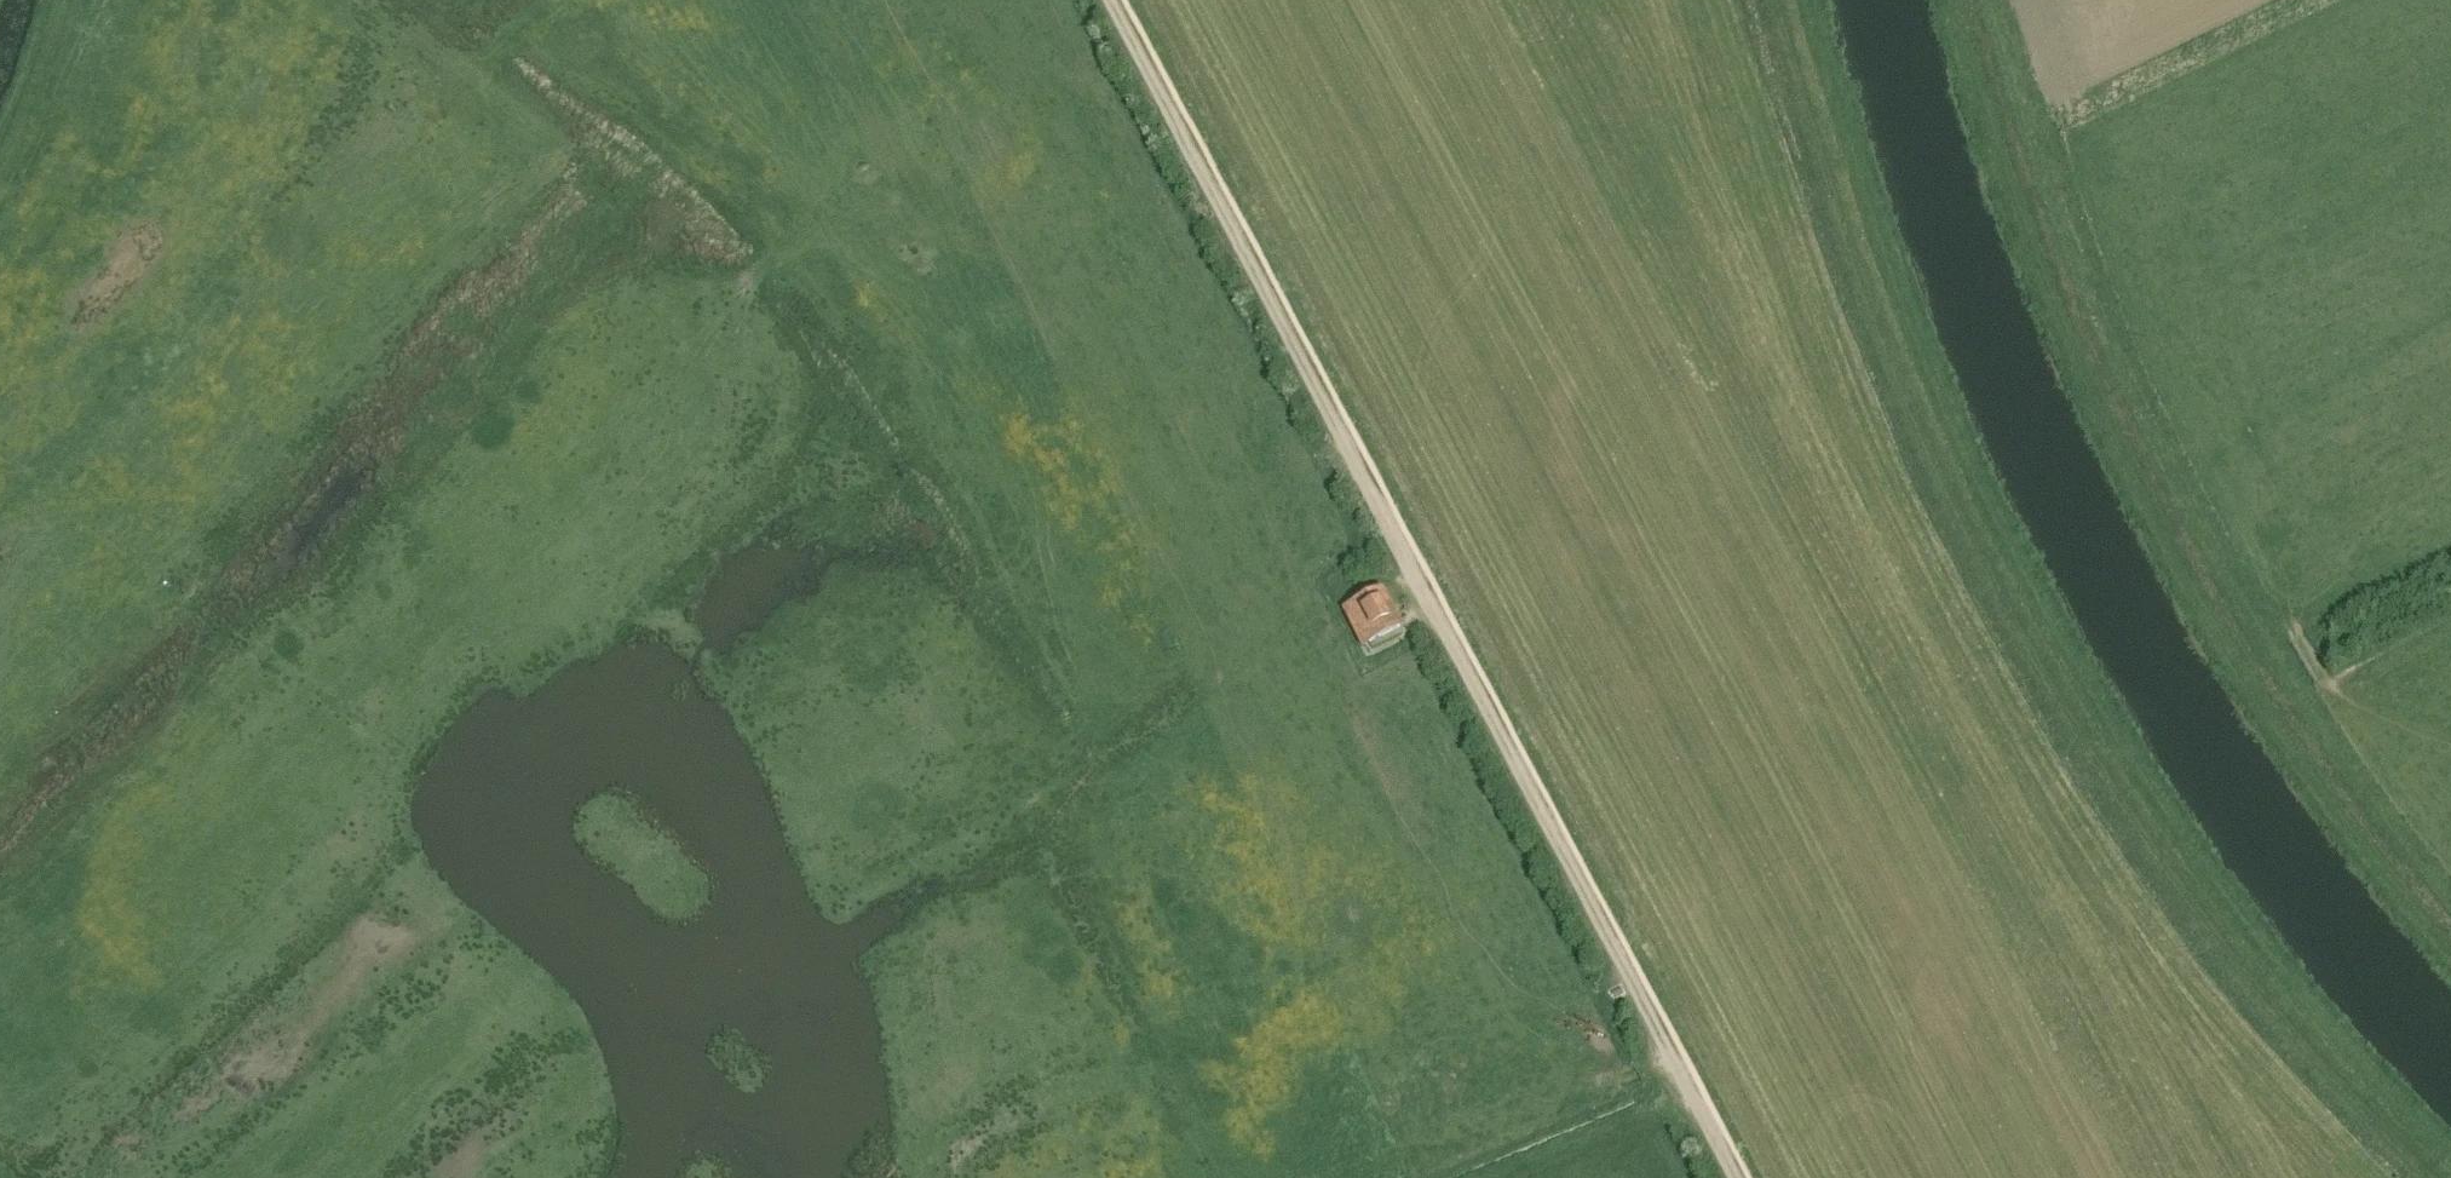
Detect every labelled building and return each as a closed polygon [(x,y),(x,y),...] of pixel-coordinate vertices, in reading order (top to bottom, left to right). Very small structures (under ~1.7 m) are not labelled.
[(1357,621),(1369,643),(1400,627),(1389,605),(1357,621)]
